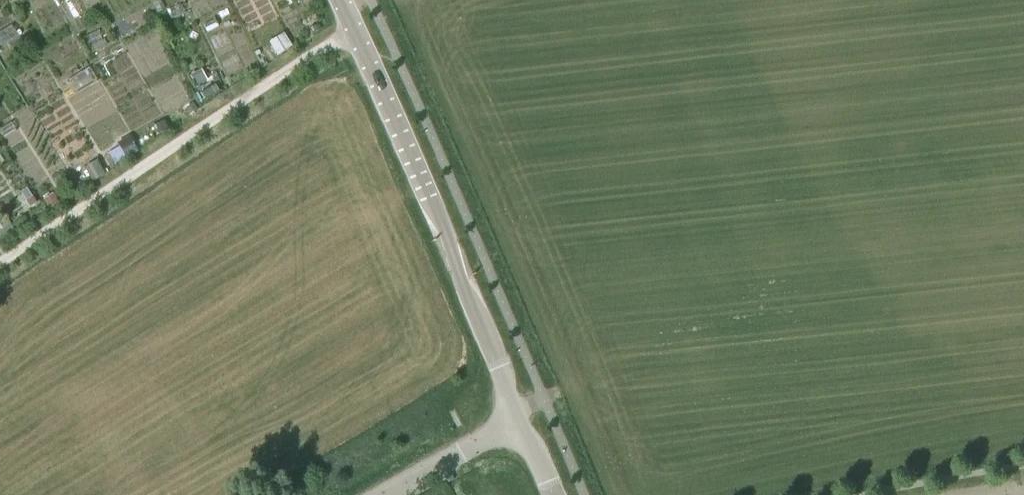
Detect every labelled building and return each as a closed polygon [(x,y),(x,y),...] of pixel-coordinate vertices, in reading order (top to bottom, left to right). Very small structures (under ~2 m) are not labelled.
[(201,71),(190,77),(196,88),(207,82),(201,71)] [(165,122),(153,128),(157,135),(168,129),(165,122)] [(130,137),(118,144),(125,158),(137,151),(130,137)] [(97,162),(86,169),(93,181),(104,175),(97,162)] [(53,195),(43,201),(49,210),(59,204),(53,195)] [(32,196),(25,201),(29,208),(36,203),(32,196)] [(14,232),(8,223),(6,220),(0,224),(0,241),(14,232)]
